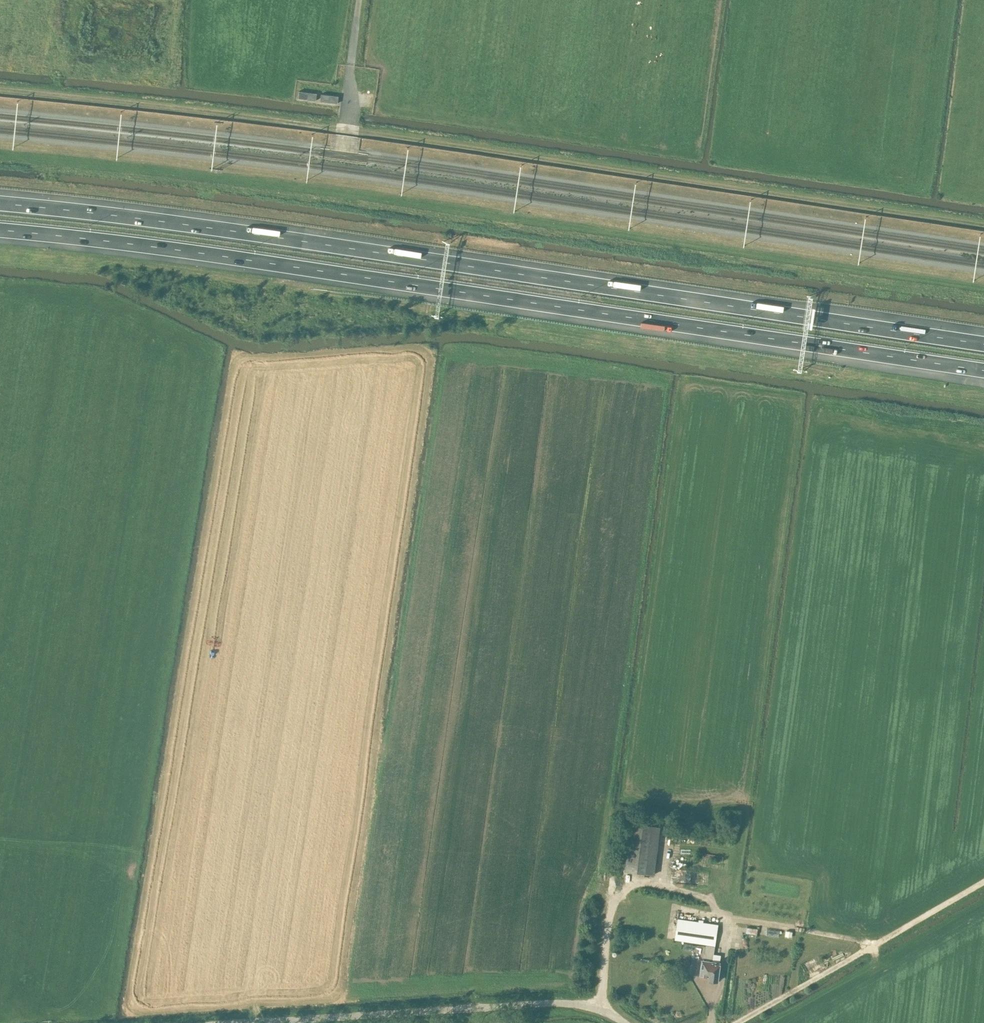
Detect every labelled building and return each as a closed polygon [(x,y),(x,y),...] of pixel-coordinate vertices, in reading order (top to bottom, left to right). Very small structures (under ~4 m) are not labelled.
[(298,99),(316,101),(317,93),(299,91),(298,99)] [(338,104),(338,96),(321,94),(320,101),(338,104)] [(631,823),(626,865),(626,871),(654,874),(660,827),(631,823)] [(679,919),(676,940),(707,945),(705,960),(702,959),(700,976),(710,977),(709,980),(718,981),(721,962),(720,962),(721,955),(714,954),(715,949),(719,925),(704,922),(704,921),(699,920),(699,922),(679,919)]
